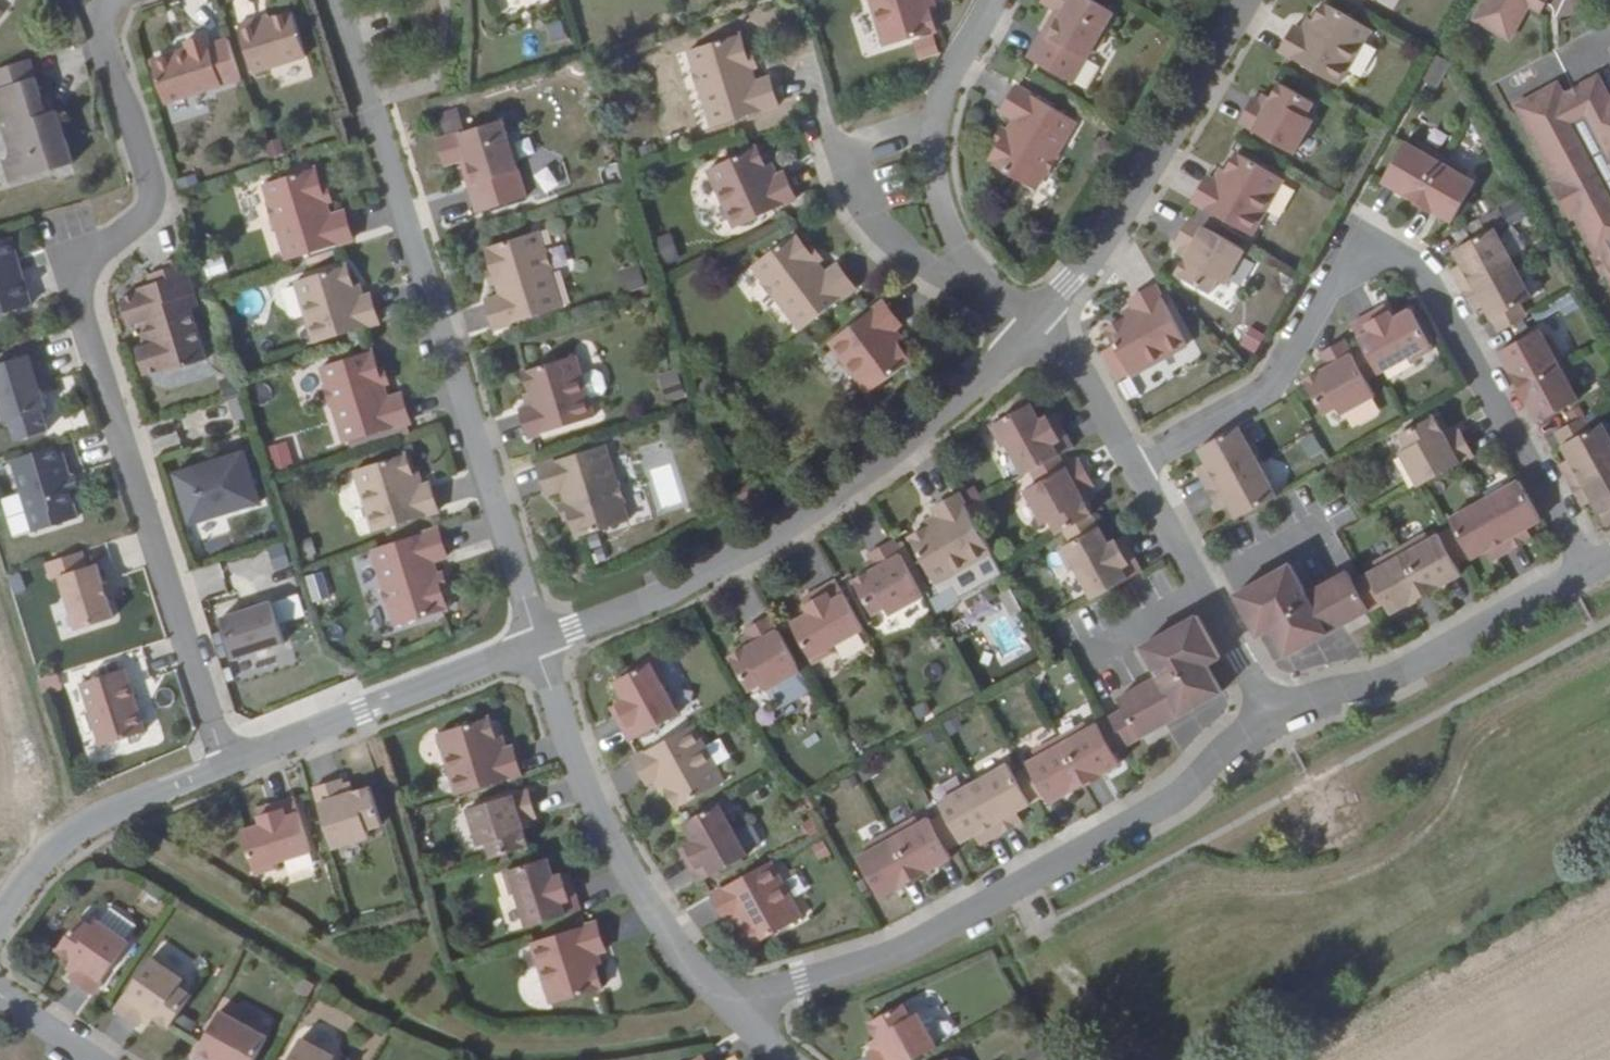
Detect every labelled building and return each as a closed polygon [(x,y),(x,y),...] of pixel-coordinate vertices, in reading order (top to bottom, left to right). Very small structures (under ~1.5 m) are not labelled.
[(932,10),(929,0),(870,0),(885,46),(936,30),(930,10),(932,10)] [(1055,18),(1046,33),(1044,31),(1029,59),(1073,84),(1091,53),(1096,52),(1104,38),(1102,32),(1114,13),(1092,0),(1043,0),(1042,2),(1062,14),(1058,21),(1055,18)] [(1478,19),(1513,39),(1533,5),(1545,12),(1551,0),(1489,0),(1478,19)] [(1304,32),(1294,26),(1280,52),(1339,86),(1371,29),(1325,3),(1314,21),(1312,20),(1304,32)] [(289,9),(266,17),(254,20),(253,16),(236,22),(251,70),(303,54),(289,9)] [(1046,33),(1055,18),(1052,17),(1044,31),(1046,33)] [(1296,23),(1294,26),(1304,32),(1312,20),(1308,19),(1303,27),(1296,23)] [(163,100),(240,77),(227,37),(208,42),(205,32),(183,39),(186,47),(187,51),(173,55),(168,52),(154,56),(151,62),(163,100)] [(750,67),(745,54),(740,34),(688,49),(692,66),(692,68),(698,89),(701,90),(712,126),(778,105),(769,77),(754,81),(750,67)] [(186,47),(168,52),(173,55),(187,51),(186,47)] [(751,52),(745,54),(750,67),(756,65),(751,52)] [(1419,80),(1438,87),(1448,60),(1429,53),(1419,80)] [(0,65),(0,100),(7,123),(2,124),(12,155),(1,157),(8,180),(71,160),(55,108),(51,109),(44,111),(39,95),(27,57),(0,65)] [(1590,111),(1609,101),(1609,94),(1601,77),(1567,95),(1560,84),(1519,106),(1577,216),(1609,277),(1609,150),(1590,111)] [(1280,83),(1271,99),(1267,105),(1260,101),(1254,98),(1240,122),(1294,154),(1314,120),(1307,115),(1314,103),(1280,83)] [(1015,119),(1007,132),(1000,144),(989,162),(1035,190),(1044,175),(1047,175),(1058,155),(1057,153),(1077,122),(1017,86),(1002,112),(1015,119)] [(44,111),(51,109),(47,94),(39,95),(44,111)] [(1267,105),(1271,99),(1263,95),(1260,101),(1267,105)] [(1590,111),(1609,150),(1609,101),(1590,111)] [(444,163),(461,159),(467,156),(469,164),(466,165),(470,180),(468,182),(477,211),(526,196),(515,162),(519,156),(514,142),(509,140),(502,118),(437,139),(444,163)] [(1000,144),(1007,132),(1002,129),(995,141),(1000,144)] [(1415,149),(1405,142),(1383,181),(1417,202),(1443,156),(1419,142),(1415,149)] [(774,177),(767,164),(765,165),(755,146),(707,169),(735,227),(796,199),(784,172),(777,176),(774,177)] [(1193,201),(1201,206),(1217,215),(1252,235),(1284,180),(1237,152),(1226,171),(1224,170),(1217,181),(1207,176),(1193,201)] [(467,156),(461,159),(468,182),(470,180),(466,165),(469,164),(467,156)] [(1417,202),(1416,203),(1431,212),(1434,211),(1452,222),(1475,182),(1465,177),(1468,170),(1443,156),(1417,202)] [(771,163),(767,164),(774,177),(777,176),(771,163)] [(325,200),(320,187),(314,167),(263,183),(268,199),(267,200),(274,222),(276,223),(287,258),(352,238),(344,210),(329,214),(325,200)] [(1209,173),(1207,176),(1217,181),(1224,170),(1221,168),(1216,177),(1209,173)] [(326,185),(320,187),(325,200),(331,199),(326,185)] [(1193,221),(1209,230),(1217,215),(1201,206),(1193,221)] [(1226,283),(1245,250),(1209,230),(1193,221),(1190,218),(1176,244),(1181,247),(1189,251),(1186,258),(1177,273),(1211,292),(1219,279),(1226,283)] [(1464,270),(1455,277),(1463,290),(1513,263),(1494,228),(1453,251),(1461,263),(1464,270)] [(485,246),(492,267),(496,280),(501,294),(485,299),(495,327),(561,307),(549,271),(551,270),(544,247),(542,247),(537,230),(485,246)] [(680,257),(672,232),(656,237),(664,262),(680,257)] [(817,262),(808,251),(795,234),(752,266),(763,280),(762,281),(776,300),(778,299),(801,329),(856,288),(838,265),(826,274),(817,262)] [(13,245),(9,235),(0,238),(0,249),(13,245)] [(0,249),(0,312),(32,302),(21,270),(17,272),(13,260),(16,256),(13,245),(0,249)] [(813,247),(808,251),(817,262),(821,259),(813,247)] [(1177,253),(1186,258),(1189,251),(1181,247),(1177,253)] [(181,256),(175,258),(192,309),(197,306),(181,256)] [(165,374),(207,360),(190,309),(192,309),(175,258),(163,262),(165,269),(147,275),(150,284),(137,289),(139,293),(127,298),(135,325),(148,321),(155,319),(162,341),(155,343),(143,347),(151,374),(164,370),(165,374)] [(222,262),(203,265),(205,281),(225,278),(222,262)] [(370,293),(362,296),(359,296),(355,283),(352,283),(346,263),(295,280),(315,341),(378,321),(370,293)] [(1461,263),(1451,269),(1455,277),(1464,270),(1461,263)] [(1513,263),(1463,290),(1471,305),(1481,300),(1485,306),(1492,320),(1521,304),(1532,298),(1513,263)] [(496,280),(492,267),(487,269),(490,282),(496,280)] [(621,290),(643,289),(641,268),(620,269),(621,290)] [(1130,300),(1133,306),(1135,310),(1123,316),(1124,318),(1106,329),(1132,376),(1188,344),(1155,286),(1130,300)] [(135,325),(127,298),(120,300),(129,327),(135,325)] [(1481,300),(1471,305),(1475,312),(1485,306),(1481,300)] [(899,345),(901,343),(892,331),(895,329),(901,325),(884,301),(830,342),(869,394),(911,361),(899,345)] [(1528,317),(1521,304),(1492,320),(1499,334),(1528,317)] [(1386,305),(1377,310),(1380,316),(1389,311),(1386,305)] [(1135,310),(1133,306),(1121,313),(1123,316),(1135,310)] [(1377,310),(1351,325),(1364,347),(1378,373),(1410,356),(1414,360),(1433,349),(1411,309),(1394,319),(1389,311),(1380,316),(1377,310)] [(155,319),(148,321),(155,343),(162,341),(155,319)] [(892,331),(901,343),(904,340),(895,329),(892,331)] [(1517,389),(1565,362),(1551,337),(1545,339),(1539,329),(1500,351),(1517,389)] [(1366,380),(1353,354),(1344,340),(1320,354),(1322,359),(1327,367),(1319,372),(1305,380),(1323,415),(1337,407),(1341,414),(1375,395),(1366,380)] [(145,376),(151,374),(143,347),(137,349),(145,376)] [(1378,373),(1364,347),(1353,354),(1366,380),(1378,373)] [(382,384),(378,369),(371,349),(321,365),(326,382),(324,382),(331,405),(333,406),(344,441),(410,421),(401,392),(387,397),(382,384)] [(0,361),(0,401),(6,421),(47,408),(40,387),(35,370),(41,367),(35,350),(0,361)] [(530,390),(527,392),(531,405),(527,406),(520,409),(530,437),(594,416),(588,397),(603,393),(607,388),(602,373),(596,370),(581,374),(575,354),(523,370),(530,390)] [(1327,367),(1322,359),(1316,363),(1319,372),(1327,367)] [(1580,387),(1565,362),(1517,389),(1526,404),(1528,403),(1539,423),(1579,401),(1574,391),(1580,387)] [(46,385),(41,367),(35,370),(40,387),(46,385)] [(384,368),(378,369),(382,384),(388,381),(384,368)] [(674,395),(667,373),(650,378),(657,399),(674,395)] [(531,405),(527,392),(523,393),(527,406),(531,405)] [(1006,442),(1024,474),(1030,471),(1059,455),(1073,446),(1058,421),(1052,424),(1048,416),(1040,420),(1030,403),(990,425),(1002,445),(1006,442)] [(1054,413),(1048,416),(1052,424),(1058,421),(1054,413)] [(1419,487),(1474,456),(1460,430),(1453,434),(1446,438),(1442,432),(1434,416),(1400,435),(1408,448),(1400,452),(1419,487)] [(1563,445),(1591,430),(1584,417),(1555,432),(1563,445)] [(728,429),(720,418),(712,424),(719,435),(728,429)] [(1609,465),(1609,438),(1602,423),(1591,430),(1563,445),(1570,460),(1573,466),(1564,472),(1572,486),(1609,465)] [(1258,461),(1239,426),(1198,449),(1206,462),(1210,468),(1200,474),(1208,488),(1258,461)] [(1446,438),(1453,434),(1450,427),(1442,432),(1446,438)] [(1313,433),(1299,438),(1307,459),(1321,454),(1313,433)] [(273,472),(295,465),(287,439),(265,446),(273,472)] [(57,456),(54,445),(10,459),(13,470),(57,456)] [(562,488),(566,501),(571,516),(577,537),(629,520),(623,504),(625,503),(618,480),(616,480),(605,445),(538,465),(548,494),(562,488)] [(237,453),(254,504),(260,502),(243,450),(237,453)] [(430,482),(422,484),(419,485),(414,472),(412,473),(405,452),(354,468),(374,530),(438,510),(430,482)] [(182,470),(198,522),(254,504),(237,453),(182,470)] [(1059,455),(1030,471),(1037,483),(1065,467),(1059,455)] [(57,456),(13,470),(33,531),(77,517),(72,502),(76,500),(73,490),(69,476),(64,459),(58,460),(57,456)] [(1063,531),(1092,514),(1084,499),(1080,492),(1088,487),(1094,484),(1080,459),(1065,467),(1037,483),(1025,490),(1044,524),(1050,519),(1058,533),(1063,531)] [(1560,465),(1564,472),(1573,466),(1570,460),(1560,465)] [(1277,496),(1258,461),(1208,488),(1216,503),(1227,498),(1230,504),(1237,518),(1277,496)] [(1210,468),(1206,462),(1196,467),(1200,474),(1210,468)] [(1609,511),(1609,465),(1572,486),(1580,501),(1590,495),(1594,503),(1602,515),(1609,511)] [(190,525),(198,522),(182,470),(173,473),(190,525)] [(69,476),(73,490),(79,487),(75,475),(69,476)] [(758,491),(753,481),(735,491),(741,501),(758,491)] [(1541,521),(1519,481),(1484,500),(1512,551),(1527,542),(1521,533),(1528,528),(1541,521)] [(1080,492),(1084,499),(1091,494),(1088,487),(1080,492)] [(991,552),(959,493),(933,507),(938,517),(926,524),(927,526),(909,537),(935,584),(991,552)] [(1580,501),(1584,507),(1594,503),(1590,495),(1580,501)] [(1227,498),(1216,503),(1219,510),(1230,504),(1227,498)] [(1512,551),(1484,500),(1450,520),(1454,527),(1470,555),(1472,559),(1486,552),(1492,548),(1498,558),(1512,551)] [(571,516),(566,501),(561,504),(565,518),(571,516)] [(938,517),(933,507),(930,509),(934,516),(925,521),(926,524),(938,517)] [(1609,527),(1609,511),(1602,515),(1608,528),(1609,527)] [(1099,526),(1092,514),(1063,531),(1070,542),(1099,526)] [(1109,544),(1099,526),(1070,542),(1059,549),(1069,568),(1075,566),(1093,597),(1141,570),(1127,544),(1121,547),(1116,539),(1109,544)] [(447,555),(439,527),(372,548),(384,583),(382,585),(389,607),(391,607),(396,624),(448,608),(441,588),(436,573),(432,560),(447,555)] [(1447,531),(1463,559),(1470,555),(1454,527),(1447,531)] [(1533,539),(1528,528),(1521,533),(1527,542),(1533,539)] [(1456,563),(1463,559),(1447,531),(1439,535),(1456,563)] [(1122,535),(1116,539),(1121,547),(1127,544),(1122,535)] [(1400,548),(1427,594),(1462,575),(1456,563),(1439,535),(1430,540),(1426,535),(1400,548)] [(924,594),(893,539),(869,553),(871,559),(876,567),(869,571),(854,580),(872,613),(886,606),(890,613),(924,594)] [(274,568),(289,563),(281,543),(267,548),(274,568)] [(1368,574),(1385,602),(1390,614),(1410,603),(1412,605),(1427,596),(1427,594),(1400,548),(1376,562),(1378,568),(1368,574)] [(1491,563),(1498,558),(1492,548),(1486,552),(1491,563)] [(82,550),(47,562),(50,571),(85,560),(82,550)] [(876,567),(871,559),(864,563),(869,571),(876,567)] [(85,560),(50,571),(52,577),(61,576),(77,628),(113,617),(98,563),(87,566),(85,560)] [(1290,564),(1235,594),(1259,636),(1272,628),(1288,656),(1377,606),(1361,578),(1355,581),(1348,571),(1308,594),(1290,564)] [(310,577),(313,585),(330,580),(327,572),(310,577)] [(443,572),(436,573),(441,588),(447,586),(443,572)] [(1368,574),(1361,578),(1377,606),(1385,602),(1368,574)] [(863,628),(836,579),(810,594),(812,599),(805,605),(808,612),(792,622),(813,661),(833,651),(831,645),(863,628)] [(330,580),(313,585),(318,605),(336,600),(330,580)] [(971,606),(999,665),(1032,650),(1004,591),(971,606)] [(812,599),(810,594),(802,599),(805,605),(812,599)] [(228,617),(241,657),(284,643),(271,603),(253,609),(241,613),(228,617)] [(241,613),(253,609),(252,605),(240,609),(241,613)] [(801,670),(770,615),(745,629),(748,635),(752,643),(745,647),(730,655),(748,689),(763,682),(767,688),(801,670)] [(1220,657),(1197,615),(1142,645),(1159,675),(1119,698),(1124,708),(1107,718),(1123,746),(1223,692),(1207,664),(1220,657)] [(233,660),(241,657),(228,617),(220,620),(233,660)] [(752,643),(748,635),(742,638),(745,647),(752,643)] [(624,698),(617,702),(621,711),(615,714),(630,740),(679,713),(661,681),(666,678),(655,658),(614,681),(624,698)] [(131,699),(133,698),(124,668),(80,683),(100,746),(144,731),(136,709),(134,709),(131,699)] [(621,711),(617,702),(611,706),(615,714),(621,711)] [(438,732),(457,793),(521,773),(513,746),(502,748),(498,735),(495,735),(489,716),(438,732)] [(1123,746),(1107,718),(1098,723),(1114,750),(1123,746)] [(1120,763),(1114,750),(1098,723),(1088,728),(1084,723),(1059,737),(1084,782),(1085,784),(1101,776),(1100,774),(1120,763)] [(692,724),(633,757),(647,783),(654,779),(658,777),(663,789),(666,788),(677,807),(723,780),(692,724)] [(501,735),(498,735),(502,748),(513,746),(512,743),(504,745),(501,735)] [(1049,802),(1084,782),(1059,737),(1034,750),(1037,757),(1027,762),(1029,765),(1045,794),(1049,802)] [(973,781),(1001,832),(1015,824),(1010,813),(1017,810),(1030,802),(1015,774),(1008,763),(973,781)] [(1029,765),(1022,770),(1037,799),(1045,794),(1029,765)] [(1037,799),(1022,770),(1015,774),(1030,802),(1037,799)] [(861,785),(856,775),(843,783),(848,793),(861,785)] [(658,777),(654,779),(660,791),(663,789),(658,777)] [(346,793),(343,784),(341,778),(314,787),(333,847),(370,835),(367,827),(382,822),(371,785),(354,791),(346,793)] [(939,801),(945,813),(960,841),(974,834),(981,830),(986,840),(1001,832),(973,781),(939,801)] [(351,783),(343,784),(346,793),(354,791),(351,783)] [(487,842),(491,857),(529,845),(523,828),(520,821),(529,818),(536,816),(527,789),(467,808),(479,845),(487,842)] [(294,796),(266,806),(267,813),(259,815),(261,823),(242,829),(256,874),(277,866),(276,861),(311,850),(294,796)] [(723,799),(683,821),(693,839),(686,843),(690,851),(684,855),(698,881),(747,854),(745,851),(734,830),(729,822),(734,819),(723,799)] [(267,813),(266,806),(257,809),(259,815),(267,813)] [(1010,813),(1015,824),(1022,820),(1017,810),(1010,813)] [(945,813),(937,817),(953,845),(960,841),(945,813)] [(817,829),(811,816),(805,819),(812,832),(817,829)] [(914,816),(890,831),(916,877),(950,857),(947,848),(931,820),(928,817),(918,823),(914,816)] [(937,817),(931,820),(947,848),(953,845),(937,817)] [(532,825),(529,818),(520,821),(523,828),(532,825)] [(746,822),(734,830),(745,851),(758,844),(760,842),(760,837),(753,825),(750,823),(746,822)] [(980,844),(986,840),(981,830),(974,834),(980,844)] [(916,877),(890,831),(865,844),(868,850),(858,856),(879,896),(899,886),(901,887),(916,877)] [(690,851),(686,843),(679,847),(684,855),(690,851)] [(580,909),(571,879),(564,881),(562,872),(553,875),(547,856),(503,870),(510,891),(516,890),(527,925),(580,909)] [(770,860),(711,893),(724,919),(732,915),(736,913),(741,926),(744,924),(755,942),(802,916),(770,860)] [(564,881),(571,879),(568,871),(562,872),(564,881)] [(736,913),(732,915),(739,927),(741,926),(736,913)] [(57,948),(72,958),(78,962),(73,970),(70,975),(94,992),(129,940),(97,918),(92,924),(79,916),(57,948)] [(596,920),(532,941),(551,1002),(602,986),(596,966),(598,965),(594,952),(597,951),(604,949),(596,920)] [(172,1020),(178,1013),(191,993),(179,984),(183,977),(151,955),(116,1007),(139,1024),(143,1018),(148,1010),(154,1015),(169,1024),(172,1020)] [(78,962),(72,958),(67,966),(73,970),(78,962)] [(937,1046),(918,1012),(911,1015),(903,1002),(869,1021),(878,1036),(881,1043),(873,1048),(868,1051),(873,1059),(911,1059),(937,1046)] [(203,1059),(260,1059),(276,1030),(256,1019),(253,1024),(221,1006),(194,1055),(203,1059)] [(148,1010),(143,1018),(149,1022),(154,1015),(148,1010)] [(172,1020),(191,1034),(196,1025),(178,1013),(172,1020)] [(335,1054),(301,1035),(287,1059),(332,1059),(335,1054)] [(881,1043),(878,1036),(870,1041),(873,1048),(881,1043)] [(1024,1056),(1026,1059),(1049,1059),(1040,1046),(1024,1056)]
